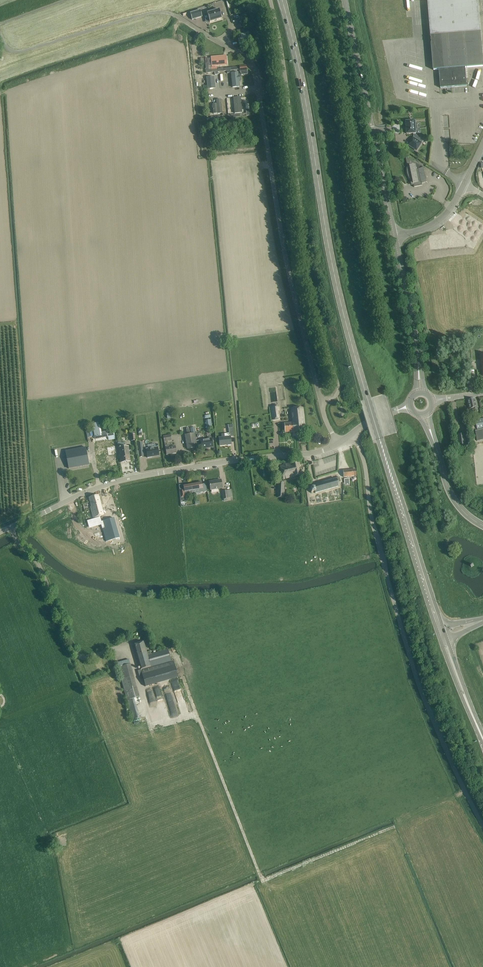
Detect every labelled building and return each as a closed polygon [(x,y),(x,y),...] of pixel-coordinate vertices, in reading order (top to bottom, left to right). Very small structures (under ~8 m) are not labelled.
[(439,69),(441,88),(467,86),(465,67),(482,66),(482,58),(482,41),(482,0),(428,0),(433,70),(439,69)] [(192,20),(192,19),(202,16),(202,17),(202,16),(200,10),(190,13),(192,20)] [(222,18),(219,10),(206,13),(209,22),(216,20),(222,18)] [(251,42),(247,28),(239,30),(240,34),(237,35),(240,46),(251,42)] [(420,55),(422,47),(410,44),(406,59),(421,62),(423,56),(420,55)] [(227,66),(226,57),(211,58),(212,67),(227,66)] [(238,72),(232,72),(233,87),(240,87),(239,81),(241,81),(240,75),(239,75),(238,72)] [(214,76),(207,77),(208,89),(216,88),(214,76)] [(243,112),(241,96),(233,97),(234,110),(235,113),(243,112)] [(234,110),(233,97),(225,98),(227,111),(234,110)] [(221,99),(216,100),(217,104),(213,104),(213,114),(223,113),(221,99)] [(234,114),(234,117),(250,116),(249,109),(246,109),(246,113),(234,114)] [(408,145),(417,150),(422,143),(416,139),(416,133),(415,121),(406,122),(407,134),(413,133),(414,137),(408,145)] [(414,187),(423,185),(422,181),(427,180),(424,168),(417,169),(416,163),(406,157),(408,166),(407,167),(407,169),(407,170),(407,172),(407,173),(408,175),(408,176),(409,178),(410,179),(411,180),(411,185),(412,185),(412,184),(413,183),(414,187)] [(465,245),(464,239),(453,230),(447,231),(447,235),(430,237),(431,249),(454,247),(454,246),(465,245)] [(478,411),(477,403),(476,398),(468,400),(470,409),(473,408),(474,412),(478,411)] [(278,411),(280,411),(279,406),(271,407),(273,420),(279,419),(278,411)] [(303,407),(293,408),(292,409),(293,423),(284,424),(284,427),(285,432),(305,431),(303,407)] [(101,434),(98,422),(92,423),(95,435),(101,434)] [(231,444),(231,439),(230,437),(234,436),(233,427),(228,428),(229,436),(225,437),(224,433),(221,434),(222,437),(219,438),(220,445),(231,444)] [(187,435),(185,435),(187,444),(187,449),(197,447),(196,446),(196,441),(195,433),(190,434),(187,435)] [(465,434),(457,434),(459,447),(467,446),(465,434)] [(201,440),(196,441),(196,446),(201,445),(202,447),(202,448),(207,448),(213,447),(212,442),(211,438),(201,440)] [(128,446),(126,447),(125,442),(117,443),(118,448),(119,448),(121,463),(130,461),(130,456),(129,453),(128,446)] [(176,453),(176,448),(175,446),(169,447),(169,444),(165,445),(167,454),(176,453)] [(107,446),(95,449),(100,474),(113,472),(109,452),(115,450),(114,446),(108,447),(107,446)] [(89,465),(88,460),(86,447),(66,451),(69,468),(89,465)] [(159,454),(158,449),(157,447),(146,449),(148,458),(152,457),(152,456),(159,454)] [(295,476),(300,475),(297,462),(280,466),(281,471),(283,478),(294,475),(295,476)] [(344,477),(356,476),(356,469),(343,470),(344,477)] [(338,482),(340,481),(339,477),(336,478),(336,479),(313,486),(313,487),(310,488),(311,493),(315,492),(315,493),(338,486),(338,485),(339,485),(338,482)] [(222,488),(222,485),(221,480),(209,481),(210,490),(222,488)] [(202,483),(192,484),(193,493),(193,490),(199,489),(200,493),(207,491),(206,483),(202,484),(202,483)] [(193,493),(192,484),(183,486),(184,489),(180,490),(181,497),(186,497),(185,494),(193,493)] [(95,518),(88,520),(90,527),(101,524),(99,516),(104,515),(100,500),(98,495),(89,497),(91,506),(90,506),(92,514),(93,518),(95,517),(95,518)] [(114,518),(104,521),(109,536),(119,534),(114,518)] [(178,677),(173,660),(171,660),(168,648),(151,653),(151,651),(147,652),(144,642),(134,645),(143,677),(145,687),(178,677)] [(139,697),(130,664),(129,659),(117,663),(117,664),(118,667),(121,679),(132,720),(140,718),(135,698),(139,697)] [(153,688),(157,702),(162,701),(158,687),(153,688)] [(144,692),(149,712),(155,711),(150,691),(144,692)] [(159,711),(160,718),(167,716),(166,710),(159,711)]
